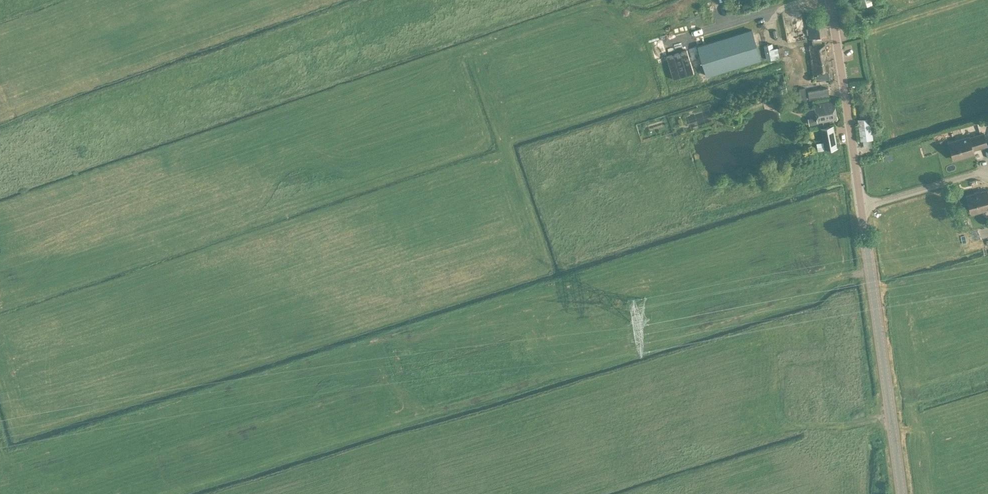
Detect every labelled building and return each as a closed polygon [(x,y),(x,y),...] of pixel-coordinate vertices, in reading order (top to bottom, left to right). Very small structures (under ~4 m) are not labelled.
[(698,14),(689,17),(692,26),(701,23),(698,14)] [(807,37),(821,37),(822,15),(808,15),(807,37)] [(751,29),(697,46),(707,75),(760,58),(751,29)] [(805,35),(793,37),(794,47),(797,46),(799,61),(802,60),(803,69),(819,67),(816,42),(806,44),(805,35)] [(674,78),(695,72),(688,49),(668,55),(674,78)] [(809,98),(829,95),(828,87),(808,90),(809,98)] [(755,93),(756,102),(766,101),(764,91),(755,93)] [(834,101),(814,104),(818,122),(837,118),(834,101)] [(857,119),(860,141),(873,139),(870,117),(857,119)] [(838,147),(834,125),(821,127),(823,142),(817,143),(819,150),(838,147)] [(935,142),(946,140),(945,132),(934,134),(935,142)] [(969,136),(949,142),(954,159),(974,153),(973,150),(987,146),(987,145),(984,132),(969,136)] [(986,191),(985,190),(967,195),(971,213),(987,209),(987,190),(986,191)]
